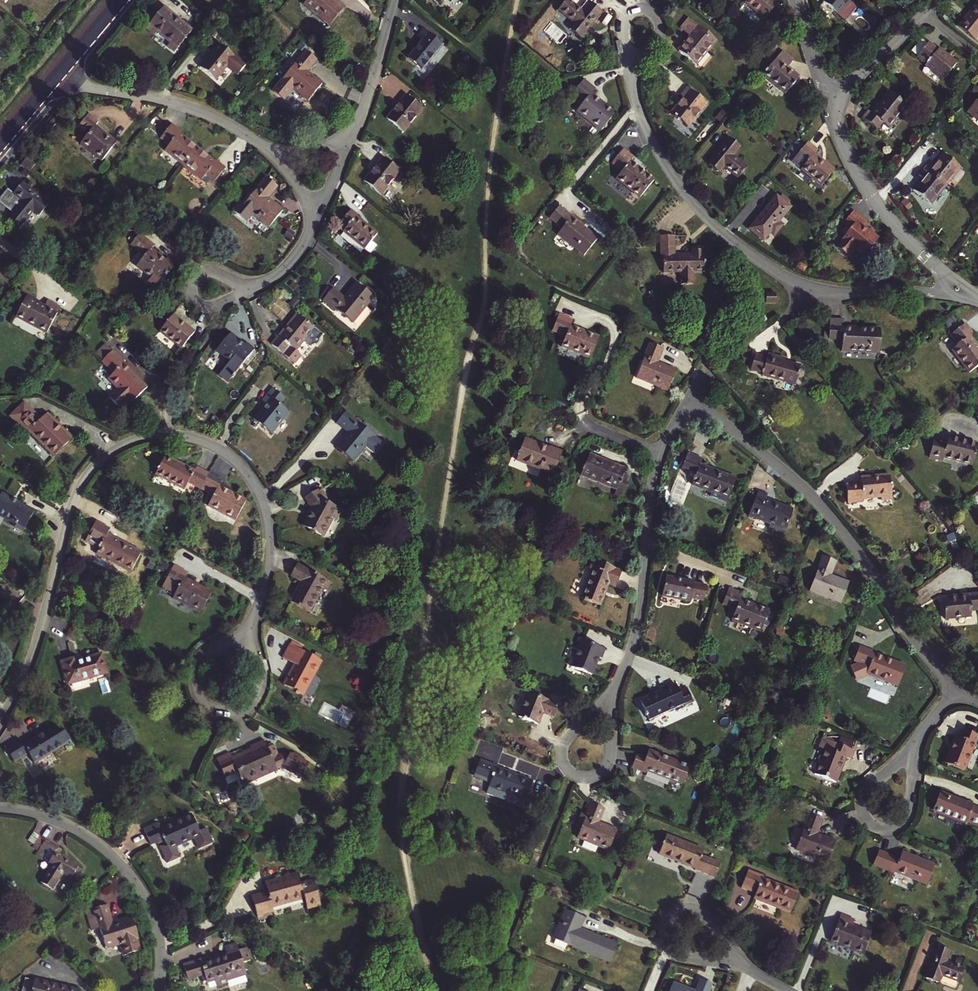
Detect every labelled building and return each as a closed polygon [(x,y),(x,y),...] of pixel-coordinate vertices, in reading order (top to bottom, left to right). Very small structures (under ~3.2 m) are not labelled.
[(343,9),(332,0),(308,0),(304,4),(330,26),(343,9)] [(578,37),(600,10),(589,2),(581,11),(567,0),(564,0),(556,9),(572,22),(567,29),(578,37)] [(775,3),(772,0),(744,0),(742,2),(763,18),(775,3)] [(839,12),(849,0),(826,0),(825,1),(839,12)] [(977,39),(977,37),(977,3),(960,25),(977,39)] [(178,48),(192,31),(164,8),(147,29),(155,36),(158,32),(178,48)] [(677,49),(693,63),(713,38),(687,16),(678,27),(688,35),(677,49)] [(409,59),(424,71),(444,47),(424,30),(418,37),(423,42),(409,59)] [(927,64),(945,78),(958,62),(940,48),(930,41),(918,55),(928,63),(927,64)] [(219,44),(200,68),(216,81),(235,57),(219,44)] [(783,93),(797,76),(785,67),(791,60),(779,51),(760,75),(783,93)] [(306,52),(283,80),(309,101),(322,85),(307,73),(317,61),(306,52)] [(598,130),(612,113),(589,93),(592,89),(580,79),(568,94),(574,98),(575,97),(580,102),(573,110),(598,130)] [(669,112),(686,125),(705,102),(686,87),(679,95),(681,97),(669,112)] [(883,122),(889,127),(908,104),(890,90),(872,111),(870,109),(864,116),(879,127),(883,122)] [(405,94),(385,118),(402,132),(422,108),(405,94)] [(969,109),(977,116),(977,99),(969,109)] [(102,161),(116,143),(95,126),(98,123),(89,115),(79,128),(88,135),(81,144),(102,161)] [(181,132),(173,125),(161,139),(169,146),(165,151),(183,165),(198,147),(179,133),(181,132)] [(743,171),(752,161),(738,150),(745,141),(734,133),(713,158),(724,167),(729,161),(743,171)] [(820,184),(832,169),(813,153),(816,149),(805,140),(792,157),(801,165),(798,167),(820,184)] [(214,183),(226,169),(216,161),(216,162),(198,147),(183,165),(201,180),(205,175),(214,183)] [(618,177),(641,196),(655,178),(633,159),(635,157),(625,148),(615,161),(624,170),(618,177)] [(947,185),(961,168),(943,153),(934,165),(930,162),(925,168),(947,185)] [(20,165),(29,172),(35,164),(27,157),(20,165)] [(398,171),(382,157),(362,180),(379,194),(398,171)] [(931,204),(947,185),(925,168),(920,175),(923,178),(914,189),(931,204)] [(268,198),(278,186),(267,177),(244,205),(242,203),(234,212),(247,222),(253,214),(270,227),(283,211),(268,198)] [(23,183),(15,193),(24,201),(12,215),(23,224),(34,210),(40,215),(49,204),(23,183)] [(772,235),(781,224),(776,220),(787,206),(785,204),(788,200),(780,193),(777,197),(774,195),(748,228),(758,236),(764,229),(767,231),(772,235)] [(582,255),(596,240),(570,218),(571,217),(557,206),(547,218),(560,228),(555,233),(582,255)] [(862,254),(875,237),(862,226),(865,222),(851,210),(841,222),(848,228),(841,237),(862,254)] [(353,216),(347,211),(335,226),(362,248),(373,235),(352,217),(353,216)] [(758,236),(761,238),(767,231),(764,229),(758,236)] [(657,234),(657,254),(659,254),(659,271),(676,271),(676,280),(682,283),(689,283),(689,271),(700,271),(700,253),(698,253),(698,249),(687,249),(687,252),(671,252),(671,234),(657,234)] [(137,266),(160,285),(175,265),(167,258),(164,261),(150,250),(153,246),(139,235),(130,245),(144,257),(137,266)] [(346,299),(334,289),(325,300),(353,323),(374,297),(358,284),(346,299)] [(770,300),(779,298),(776,288),(767,291),(770,300)] [(17,317),(47,333),(61,308),(47,301),(45,307),(27,297),(17,317)] [(573,320),(559,314),(552,331),(566,336),(561,346),(590,358),(599,337),(571,326),(573,320)] [(182,348),(195,333),(174,315),(161,330),(182,348)] [(297,315),(273,345),(284,354),(290,346),(297,351),(304,341),(310,346),(313,342),(317,342),(319,340),(317,337),(320,333),(297,315)] [(843,348),(880,355),(884,332),(848,325),(849,318),(835,316),(832,335),(845,338),(843,348)] [(977,369),(977,347),(972,339),(975,336),(967,325),(952,336),(960,346),(953,351),(971,374),(977,369)] [(254,354),(231,334),(218,350),(241,369),(254,354)] [(298,350),(303,354),(310,345),(305,341),(298,350)] [(663,349),(650,343),(636,378),(667,390),(676,370),(658,363),(663,349)] [(125,362),(114,350),(102,361),(114,373),(109,378),(132,402),(147,387),(124,363),(125,362)] [(767,358),(755,355),(751,369),(763,373),(763,375),(795,385),(801,366),(784,361),(784,358),(768,354),(767,358)] [(286,398),(273,388),(262,402),(266,405),(255,419),(273,433),(289,412),(280,405),(286,398)] [(42,420),(32,410),(18,424),(28,433),(30,431),(55,457),(73,440),(48,415),(42,420)] [(374,435),(346,412),(337,423),(348,433),(336,448),(352,461),(365,446),(373,453),(383,442),(374,435)] [(973,465),(977,444),(948,437),(947,444),(933,440),(929,457),(943,460),(943,458),(973,465)] [(553,475),(563,453),(550,447),(550,449),(525,439),(516,460),(553,475)] [(682,466),(697,472),(692,485),(728,499),(736,479),(700,465),(703,459),(688,453),(682,466)] [(622,499),(631,478),(624,475),(625,470),(589,455),(581,474),(617,490),(615,495),(622,499)] [(195,471),(167,456),(157,474),(185,489),(188,482),(200,488),(208,473),(197,467),(195,471)] [(236,520),(247,500),(218,485),(221,480),(208,473),(200,488),(214,495),(208,505),(236,520)] [(892,498),(890,474),(860,477),(860,483),(846,484),(848,502),(864,500),(864,498),(882,497),(882,499),(892,498)] [(326,497),(322,489),(318,491),(318,490),(305,498),(311,507),(302,524),(322,535),(331,517),(335,519),(340,510),(324,501),(323,499),(326,497)] [(768,495),(759,492),(749,516),(771,525),(769,529),(783,534),(784,530),(786,531),(794,511),(766,500),(768,495)] [(35,512),(2,494),(0,497),(0,515),(16,524),(15,526),(24,531),(35,512)] [(131,571),(141,552),(107,534),(109,530),(96,522),(88,537),(101,545),(97,553),(131,571)] [(836,562),(824,557),(811,591),(841,603),(849,583),(831,576),(836,562)] [(622,572),(593,561),(590,569),(594,570),(582,599),(601,607),(605,596),(603,595),(607,585),(608,585),(616,588),(622,572)] [(301,581),(290,601),(310,612),(323,588),(327,591),(331,583),(297,564),(291,576),(301,581)] [(176,599),(200,612),(211,592),(183,577),(186,572),(174,565),(164,583),(166,584),(167,582),(178,588),(173,597),(176,599)] [(707,586),(666,578),(662,597),(690,602),(691,599),(704,602),(707,586)] [(743,594),(729,588),(722,605),(736,611),(732,620),(761,632),(769,611),(758,606),(757,608),(751,606),(751,604),(741,599),(743,594)] [(943,599),(945,618),(971,616),(970,610),(977,610),(977,593),(960,594),(960,597),(943,599)] [(606,650),(582,640),(572,668),(592,676),(599,658),(602,660),(606,650)] [(322,661),(290,644),(283,658),(295,664),(284,685),(304,695),(322,661)] [(876,654),(860,648),(854,662),(869,668),(866,675),(897,687),(906,667),(875,655),(876,654)] [(62,663),(68,684),(107,673),(102,654),(74,662),(73,659),(62,663)] [(676,685),(640,701),(649,720),(685,705),(686,706),(694,703),(687,689),(680,692),(676,685)] [(550,701),(528,693),(518,717),(538,725),(543,714),(554,719),(560,705),(559,705),(550,701)] [(187,707),(181,716),(191,722),(196,712),(187,707)] [(67,743),(55,724),(22,745),(20,741),(6,749),(14,762),(28,753),(34,763),(67,743)] [(964,771),(977,737),(964,731),(961,740),(956,738),(946,764),(964,771)] [(841,742),(856,747),(858,742),(843,737),(841,742)] [(242,753),(232,757),(231,755),(217,760),(224,775),(236,769),(237,772),(240,779),(239,779),(241,782),(242,782),(243,785),(256,780),(254,776),(276,767),(277,770),(281,768),(291,773),(292,770),(302,775),(308,763),(290,753),(288,757),(282,753),(278,755),(274,745),(267,748),(264,740),(249,746),(251,751),(242,755),(242,753)] [(838,754),(825,749),(815,775),(836,783),(846,758),(851,760),(855,751),(841,746),(838,754)] [(683,786),(690,768),(649,751),(646,758),(638,755),(633,768),(647,773),(647,772),(683,786)] [(217,760),(231,755),(230,752),(216,758),(217,760)] [(525,803),(533,783),(497,768),(498,767),(480,760),(474,776),(490,783),(488,788),(487,791),(524,805),(525,803)] [(254,776),(256,780),(277,770),(276,767),(254,776)] [(237,772),(236,769),(224,775),(225,777),(237,772)] [(940,793),(933,811),(966,824),(967,823),(977,827),(977,811),(972,808),(973,807),(940,793)] [(589,810),(578,838),(609,851),(617,831),(599,823),(605,809),(592,804),(589,810)] [(812,817),(822,821),(825,814),(814,810),(812,817)] [(191,815),(178,820),(179,822),(173,825),(172,823),(160,828),(157,823),(144,829),(151,845),(162,840),(164,839),(166,844),(164,845),(160,847),(167,863),(179,857),(175,846),(194,838),(199,849),(212,844),(206,829),(198,832),(191,815)] [(812,817),(810,816),(794,857),(813,865),(816,858),(827,863),(835,843),(817,836),(823,821),(822,821),(812,817)] [(33,847),(40,837),(33,832),(26,843),(33,847)] [(696,869),(695,871),(714,878),(720,863),(701,856),(703,851),(667,836),(659,854),(696,869)] [(45,840),(40,837),(33,847),(51,859),(49,863),(51,865),(41,882),(53,890),(64,873),(71,878),(72,877),(76,879),(82,870),(79,867),(79,866),(56,851),(59,848),(46,839),(45,840)] [(934,866),(902,853),(900,860),(879,852),(873,866),(894,874),(895,873),(927,886),(934,866)] [(757,894),(755,899),(790,914),(798,894),(763,879),(763,878),(749,872),(742,888),(757,894)] [(251,896),(257,916),(274,912),(273,906),(304,897),(307,909),(321,906),(314,881),(301,884),(298,875),(277,881),(277,878),(265,882),(268,892),(251,896)] [(106,948),(120,943),(124,955),(139,950),(135,939),(138,938),(131,917),(113,923),(107,905),(86,911),(92,931),(100,929),(106,948)] [(610,963),(618,945),(580,929),(585,918),(565,910),(553,939),(610,963)] [(841,915),(830,943),(863,956),(872,934),(853,926),(855,921),(841,915)] [(204,959),(184,965),(189,981),(205,976),(207,982),(215,980),(217,985),(226,982),(225,980),(246,973),(243,963),(250,961),(246,949),(239,951),(237,944),(224,948),(225,950),(227,950),(228,954),(226,954),(205,962),(204,959)] [(939,983),(941,976),(959,982),(963,969),(946,963),(950,951),(937,947),(926,979),(939,983)] [(34,980),(31,990),(81,990),(34,980)] [(711,985),(700,981),(696,990),(709,990),(711,985)]
